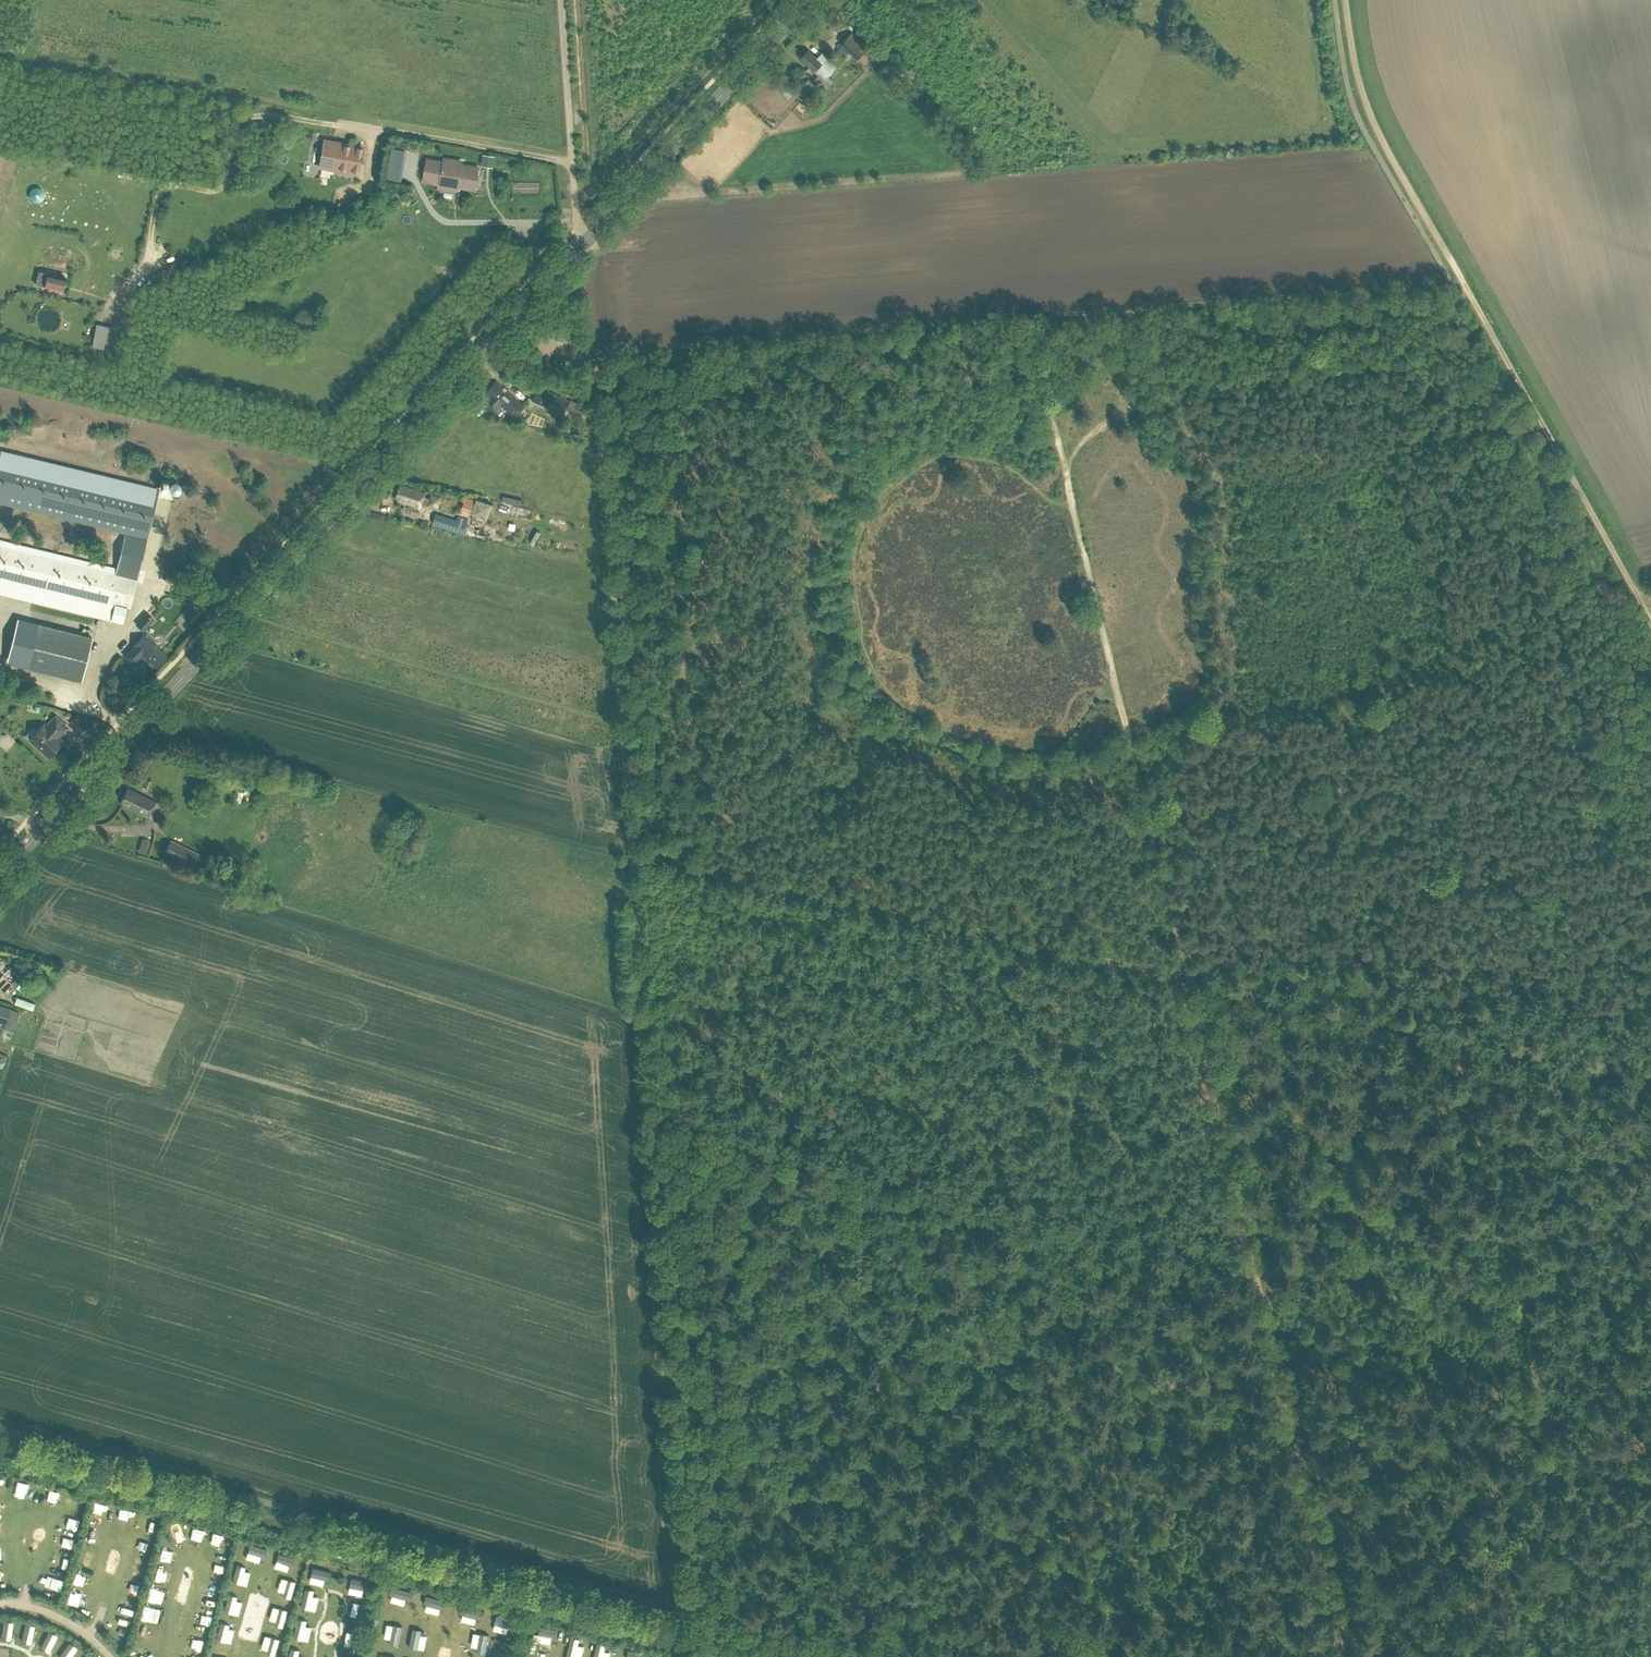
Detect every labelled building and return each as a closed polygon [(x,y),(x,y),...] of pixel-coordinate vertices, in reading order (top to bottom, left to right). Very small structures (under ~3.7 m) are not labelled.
[(846,38),(863,51),(869,43),(853,30),(846,38)] [(820,74),(824,79),(836,66),(822,53),(817,58),(807,50),(799,58),(819,76),(820,74)] [(780,88),(790,97),(794,92),(785,83),(780,88)] [(323,141),(318,166),(357,173),(362,148),(323,141)] [(494,165),(495,157),(483,154),(482,163),(494,165)] [(462,161),(443,158),(443,162),(426,159),(423,180),(439,183),(439,187),(457,190),(458,186),(475,189),(478,168),(461,165),(462,161)] [(120,174),(135,175),(135,169),(121,167),(120,174)] [(44,287),(63,291),(65,278),(46,274),(44,287)] [(93,356),(101,357),(107,327),(99,326),(93,356)] [(494,414),(501,407),(502,408),(503,407),(506,410),(505,411),(511,417),(522,405),(507,390),(507,389),(505,387),(504,388),(497,381),(485,392),(490,397),(483,403),(494,414)] [(569,400),(539,387),(533,400),(549,407),(550,405),(565,411),(569,400)] [(130,607),(136,579),(138,573),(147,537),(158,489),(0,451),(0,501),(125,532),(115,574),(112,574),(114,568),(0,540),(0,576),(130,607)] [(432,495),(430,498),(424,496),(425,493),(400,485),(396,497),(399,497),(398,500),(406,503),(406,502),(411,504),(410,505),(420,508),(422,503),(429,505),(430,504),(438,506),(440,498),(432,495)] [(477,499),(472,514),(487,519),(492,504),(477,499)] [(432,524),(465,534),(469,522),(436,513),(432,524)] [(152,620),(144,614),(134,626),(142,632),(152,620)] [(27,667),(81,680),(92,637),(38,624),(27,667)] [(149,661),(156,668),(166,657),(143,634),(131,647),(132,647),(123,656),(133,665),(141,656),(148,662),(149,661)] [(27,740),(46,758),(61,742),(56,738),(66,728),(53,716),(44,726),(41,724),(27,740)] [(139,783),(147,787),(150,780),(151,781),(154,776),(147,773),(145,776),(142,775),(139,783)] [(129,787),(128,790),(126,789),(119,803),(147,817),(156,800),(129,787)] [(137,850),(145,853),(150,839),(141,836),(137,850)] [(164,853),(192,867),(198,853),(171,840),(164,853)] [(0,978),(0,979),(9,987),(24,971),(14,962),(0,978)] [(0,1005),(0,1023),(4,1024),(10,1008),(0,1005)]
